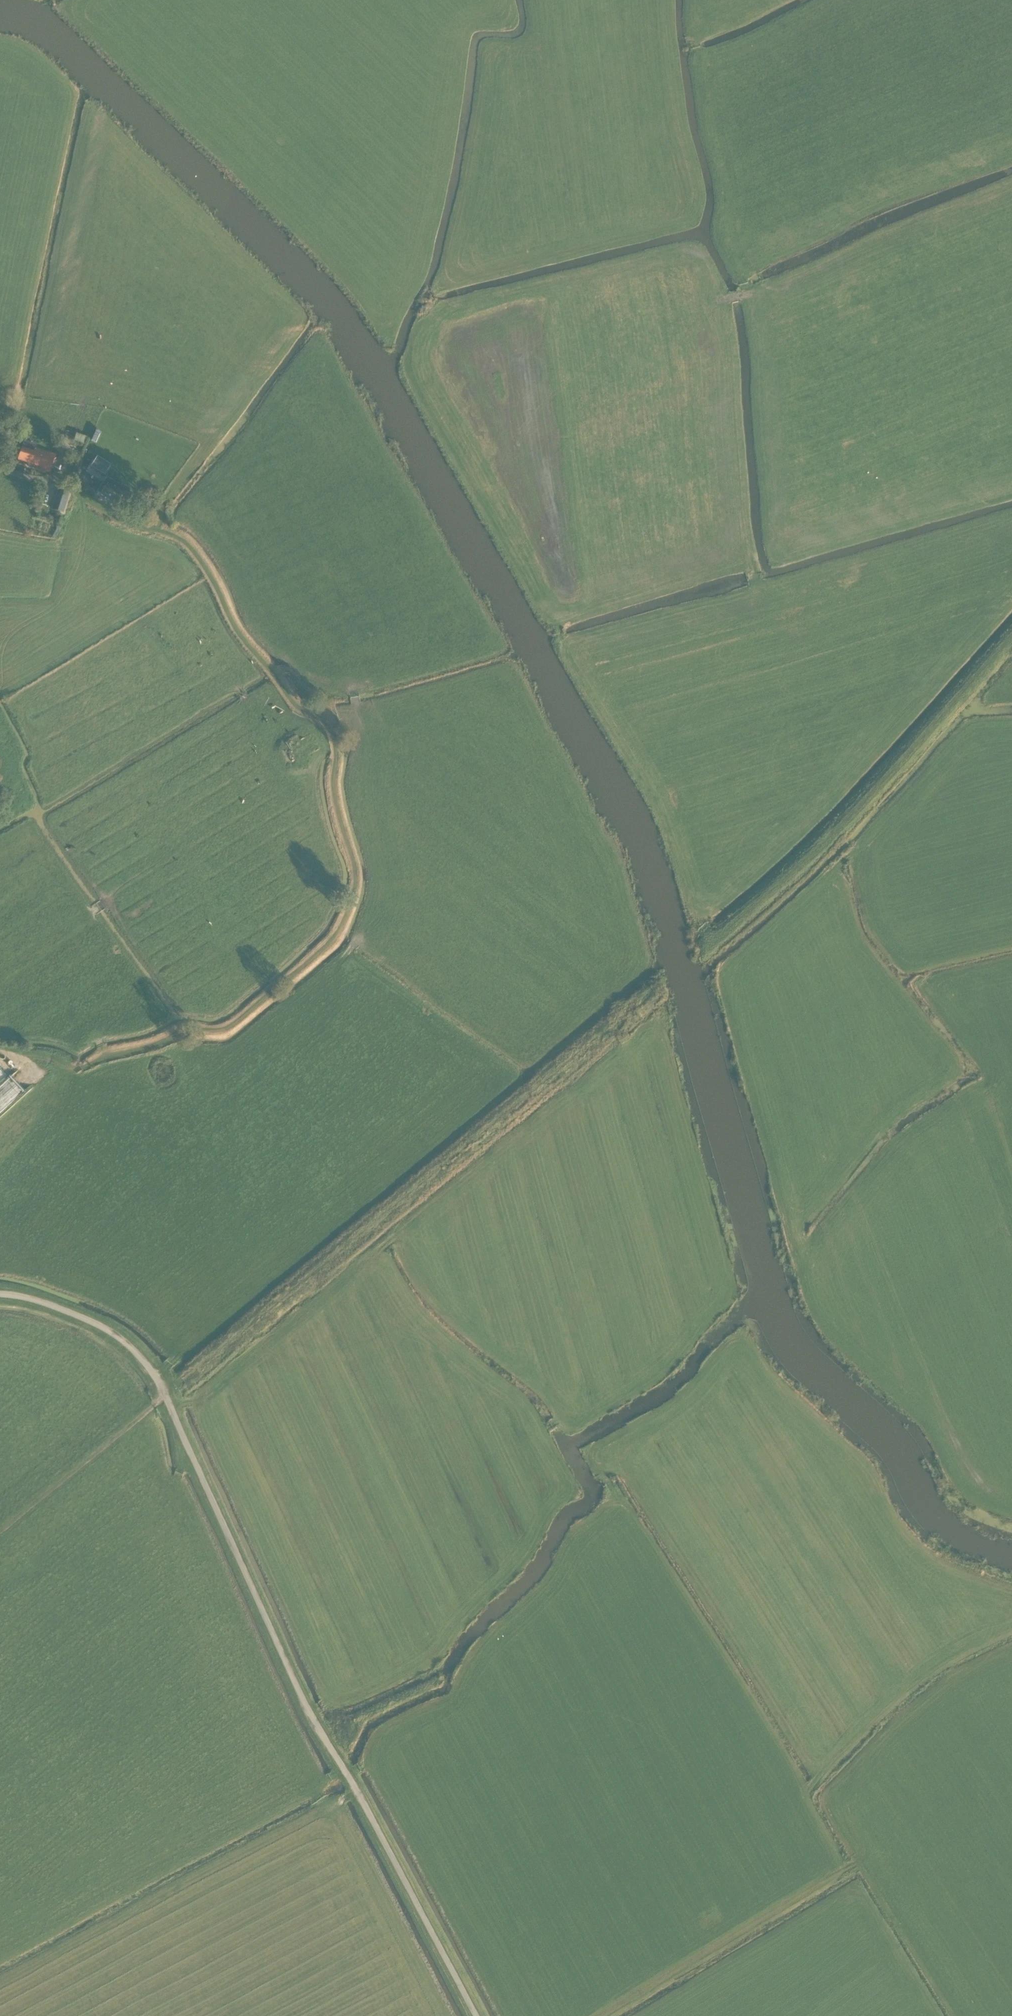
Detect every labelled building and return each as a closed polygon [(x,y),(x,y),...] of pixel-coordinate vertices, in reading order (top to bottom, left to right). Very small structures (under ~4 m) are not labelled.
[(85,445),(87,438),(76,435),(74,442),(85,445)] [(28,467),(51,473),(56,456),(34,449),(35,447),(24,443),(18,461),(29,464),(28,467)] [(103,461),(97,472),(104,476),(111,466),(103,461)] [(69,495),(60,492),(54,511),(63,514),(69,495)]
